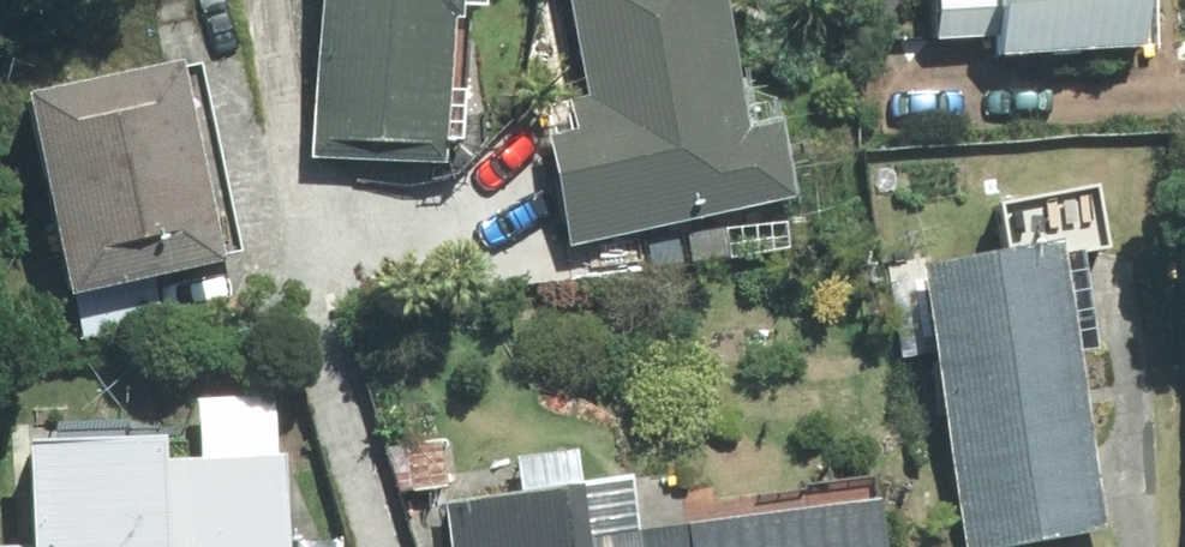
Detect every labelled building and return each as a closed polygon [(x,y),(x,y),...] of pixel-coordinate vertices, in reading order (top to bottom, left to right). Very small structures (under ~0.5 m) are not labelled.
[(296,161),(425,164),(429,19),(437,19),(437,0),(300,0),(296,161)] [(571,97),(536,105),(543,136),(534,138),(558,248),(775,202),(758,125),(723,133),(694,0),(550,0),(571,97)] [(982,58),(1125,49),(1121,0),(913,0),(916,44),(981,40),(982,58)] [(69,343),(152,328),(142,278),(208,265),(170,61),(0,93),(0,127),(32,298),(60,293),(69,343)] [(1037,242),(896,271),(952,546),(1011,546),(1096,530),(1037,242)] [(274,452),(142,459),(141,439),(0,446),(0,459),(3,514),(0,514),(0,546),(279,546),(274,452)] [(431,501),(437,546),(867,546),(861,503),(633,532),(626,477),(569,484),(565,452),(504,459),(508,492),(431,501)]
